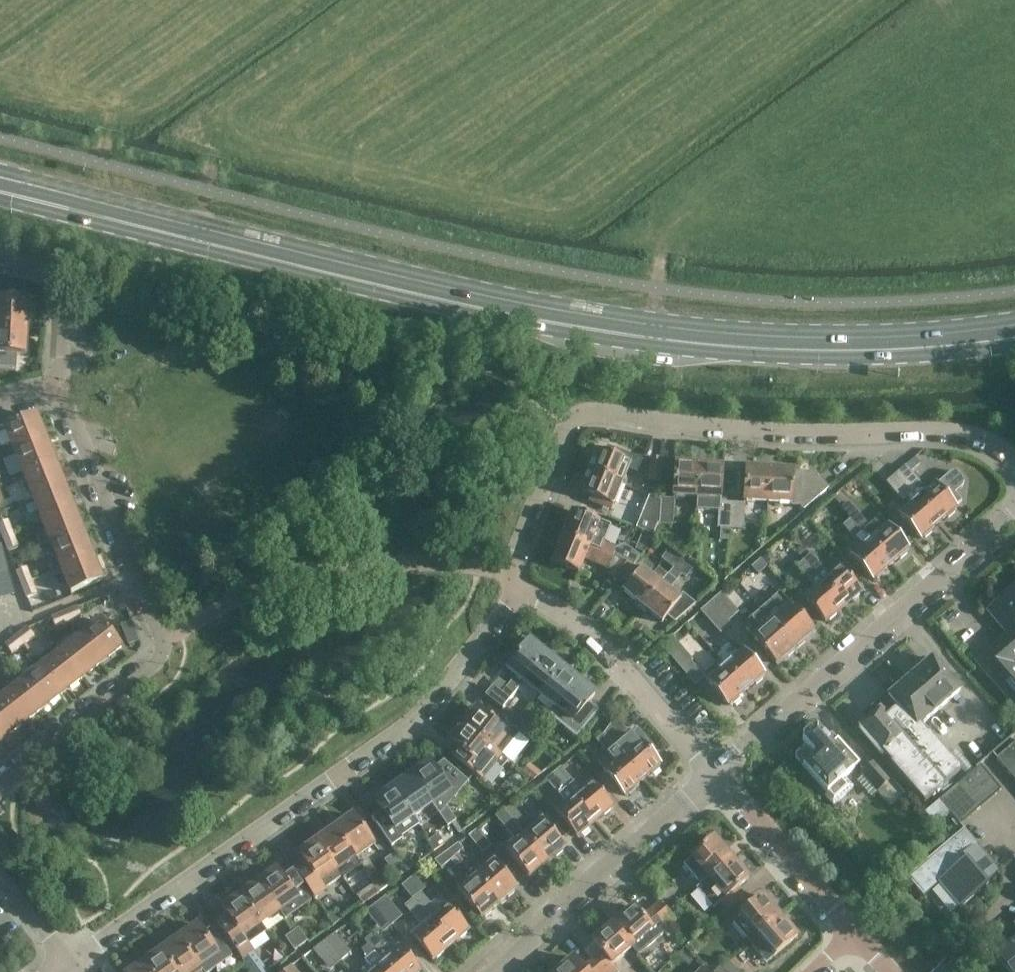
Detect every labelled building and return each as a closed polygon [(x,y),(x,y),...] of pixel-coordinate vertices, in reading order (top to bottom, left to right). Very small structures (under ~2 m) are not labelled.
[(27,324),(29,297),(0,295),(0,323),(27,324)] [(27,324),(0,323),(0,365),(15,366),(16,352),(25,352),(27,324)] [(16,451),(46,439),(36,415),(6,427),(16,451)] [(55,463),(46,439),(16,451),(25,475),(55,463)] [(597,450),(589,471),(621,484),(631,460),(610,451),(608,455),(597,450)] [(915,458),(905,467),(910,472),(920,463),(915,458)] [(650,459),(649,482),(661,482),(662,459),(650,459)] [(34,498),(64,486),(55,463),(25,475),(34,498)] [(697,498),(699,466),(675,464),(673,496),(697,498)] [(724,467),(699,466),(697,498),(696,510),(721,511),(720,527),(721,528),(730,528),(731,528),(733,504),(721,504),(724,467)] [(896,474),(939,523),(957,508),(956,507),(962,501),(955,493),(962,486),(965,480),(957,471),(951,473),(937,486),(936,485),(924,495),(919,489),(922,485),(910,472),(905,467),(896,474)] [(778,501),(779,471),(746,469),(745,499),(778,501)] [(621,484),(589,471),(580,492),(591,496),(589,501),(610,510),(621,484)] [(793,472),(779,471),(778,501),(791,502),(791,506),(801,507),(803,509),(828,488),(820,479),(819,480),(813,474),(793,472)] [(921,539),(939,523),(896,474),(886,484),(903,503),(906,500),(912,506),(900,516),(921,539)] [(74,509),(64,486),(34,498),(44,521),(74,509)] [(660,521),(662,501),(648,495),(635,528),(653,535),(658,522),(660,521)] [(662,499),(662,501),(660,521),(673,522),(674,499),(662,499)] [(733,504),(731,528),(743,529),(745,505),(733,504)] [(83,532),(74,509),(44,521),(53,544),(83,532)] [(603,544),(610,527),(572,511),(562,536),(612,557),(621,561),(633,566),(640,558),(625,546),(614,548),(603,544)] [(870,541),(891,565),(909,550),(888,526),(877,535),(871,529),(871,528),(861,515),(853,521),(870,541)] [(12,534),(7,521),(0,524),(0,530),(3,537),(12,534)] [(870,541),(853,521),(846,527),(857,540),(858,540),(864,546),(853,556),(874,580),(891,565),(870,541)] [(720,538),(720,540),(730,541),(730,528),(721,528),(720,538)] [(53,544),(62,567),(92,555),(83,532),(53,544)] [(17,548),(12,534),(3,537),(8,551),(17,548)] [(609,565),(612,557),(562,536),(551,562),(579,573),(586,556),(609,565)] [(638,543),(635,550),(642,552),(643,553),(647,547),(638,543)] [(803,545),(796,550),(803,559),(810,553),(803,545)] [(674,569),(683,557),(670,547),(661,559),(674,569)] [(769,552),(762,558),(769,568),(777,561),(769,552)] [(668,576),(651,562),(652,561),(644,554),(621,583),(627,587),(623,592),(643,607),(668,576)] [(102,579),(92,555),(62,567),(72,591),(102,579)] [(811,555),(804,561),(844,607),(862,592),(840,568),(831,576),(811,555)] [(674,569),(668,576),(643,607),(662,623),(667,616),(675,623),(695,605),(683,596),(680,599),(670,591),(682,576),(685,579),(695,567),(683,557),(674,569)] [(761,560),(752,567),(758,574),(767,567),(761,560)] [(619,583),(631,568),(621,561),(609,575),(619,583)] [(844,607),(804,561),(797,567),(816,589),(805,598),(827,623),(844,607)] [(21,584),(31,580),(26,568),(17,572),(21,584)] [(1,596),(14,593),(8,570),(0,571),(0,591),(1,596)] [(37,594),(31,580),(21,584),(27,598),(37,594)] [(1014,708),(1014,587),(1002,598),(1005,601),(992,612),(1010,631),(975,661),(1014,708)] [(721,593),(711,602),(729,622),(739,613),(721,593)] [(771,600),(761,609),(795,648),(814,632),(780,594),(771,601),(771,600)] [(729,622),(711,602),(700,611),(721,634),(731,625),(729,622)] [(78,607),(65,613),(69,622),(82,617),(78,607)] [(795,648),(761,609),(751,618),(752,619),(744,626),(777,664),(795,648)] [(69,622),(65,613),(52,618),(56,628),(69,622)] [(81,637),(101,663),(121,647),(101,621),(81,637)] [(17,636),(24,645),(34,637),(28,628),(17,636)] [(134,629),(123,633),(128,645),(139,641),(134,629)] [(13,654),(24,645),(17,636),(6,645),(13,654)] [(661,645),(682,670),(692,661),(672,636),(661,645)] [(61,652),(81,678),(101,663),(81,637),(61,652)] [(502,709),(546,654),(530,641),(529,641),(524,637),(510,655),(515,659),(507,668),(517,676),(502,693),(493,686),(485,696),(502,709)] [(725,666),(747,691),(765,675),(743,651),(725,666)] [(61,693),(81,678),(61,652),(41,667),(61,693)] [(523,715),(563,667),(546,654),(502,709),(516,692),(526,700),(518,710),(523,715)] [(729,706),(747,691),(725,666),(719,659),(701,674),(729,706)] [(926,733),(920,726),(960,691),(932,659),(888,697),(891,701),(880,711),(880,710),(859,728),(883,755),(883,754),(891,764),(890,764),(924,803),(961,771),(927,732),(926,733)] [(21,683),(41,708),(61,693),(41,667),(21,683)] [(557,708),(579,680),(563,667),(523,715),(530,721),(541,709),(534,704),(541,695),(557,708)] [(596,694),(579,680),(557,708),(550,716),(577,737),(598,710),(589,703),(596,694)] [(21,724),(41,708),(21,683),(1,698),(21,724)] [(1,698),(0,699),(0,737),(1,739),(21,724),(1,698)] [(501,755),(519,733),(491,710),(486,716),(477,709),(464,725),(501,755)] [(616,718),(603,734),(643,780),(661,765),(650,753),(650,752),(645,745),(649,742),(638,729),(631,735),(616,718)] [(501,755),(464,725),(450,741),(459,748),(454,755),(481,779),(501,755)] [(802,740),(812,751),(815,755),(803,766),(834,800),(847,788),(841,781),(854,769),(853,768),(859,764),(848,751),(837,739),(832,733),(827,739),(816,727),(809,727),(803,733),(802,740)] [(643,780),(603,734),(597,741),(616,763),(605,772),(625,796),(643,780)] [(996,760),(1014,781),(1014,743),(996,760)] [(430,762),(411,775),(432,804),(449,829),(458,823),(446,806),(468,781),(442,759),(432,765),(430,762)] [(876,760),(860,773),(877,793),(880,790),(892,805),(905,794),(876,760)] [(530,764),(523,772),(532,780),(541,773),(530,764)] [(981,765),(958,785),(979,809),(1002,790),(981,765)] [(553,774),(595,823),(613,807),(593,782),(581,792),(561,768),(553,774)] [(578,837),(595,823),(553,774),(546,780),(566,804),(557,812),(578,837)] [(411,775),(394,787),(414,817),(432,804),(411,775)] [(979,809),(958,785),(939,801),(960,826),(979,809)] [(421,826),(414,817),(394,787),(375,800),(382,811),(372,818),(392,846),(421,826)] [(525,837),(547,863),(566,847),(544,821),(534,830),(512,805),(504,812),(525,837)] [(529,878),(547,863),(525,837),(504,812),(503,811),(496,817),(518,843),(507,852),(529,878)] [(354,815),(335,828),(355,858),(374,845),(354,815)] [(337,870),(355,858),(335,828),(317,841),(337,870)] [(477,829),(469,837),(483,853),(491,846),(477,829)] [(926,862),(908,878),(924,897),(939,884),(960,909),(989,884),(987,882),(1000,871),(983,851),(980,854),(974,846),(977,844),(965,829),(926,862)] [(439,834),(427,843),(434,854),(446,845),(439,834)] [(708,878),(732,858),(714,838),(683,864),(700,885),(708,878)] [(337,870),(317,841),(298,854),(318,883),(337,870)] [(458,844),(451,849),(458,856),(464,852),(458,844)] [(458,856),(451,849),(435,861),(440,869),(458,856)] [(397,879),(408,872),(395,854),(385,861),(397,879)] [(749,879),(732,858),(708,878),(715,886),(709,891),(719,903),(727,912),(745,896),(738,888),(749,879)] [(477,878),(499,904),(517,889),(495,862),(483,872),(478,866),(471,872),(472,872),(477,878)] [(278,869),(259,883),(279,911),(298,898),(278,869)] [(481,919),(499,904),(477,878),(472,872),(466,877),(471,883),(459,893),(481,919)] [(414,876),(402,886),(413,899),(421,892),(425,889),(414,876)] [(390,885),(385,878),(375,885),(380,892),(390,885)] [(279,911),(259,883),(241,895),(261,924),(279,911)] [(373,884),(361,892),(368,901),(379,893),(373,884)] [(413,899),(412,899),(451,944),(469,929),(447,905),(438,913),(421,892),(413,899)] [(261,924),(241,895),(222,908),(228,916),(217,924),(237,952),(249,944),(244,936),(261,924)] [(750,943),(780,917),(763,896),(753,905),(745,896),(727,912),(735,922),(733,923),(750,943)] [(376,904),(393,925),(402,919),(386,897),(376,904)] [(451,944),(412,899),(404,906),(422,927),(412,935),(434,960),(451,944)] [(649,911),(664,929),(675,920),(660,902),(649,911)] [(382,934),(393,925),(376,904),(365,912),(382,934)] [(656,936),(664,929),(649,911),(642,917),(633,907),(613,924),(633,948),(652,931),(656,936)] [(336,911),(328,917),(334,925),(342,919),(336,911)] [(780,917),(750,943),(766,961),(773,955),(774,956),(797,937),(780,917)] [(613,924),(592,941),(601,952),(591,960),(601,971),(614,971),(617,969),(613,964),(633,948),(613,924)] [(203,971),(211,971),(232,956),(212,927),(204,933),(198,925),(179,938),(203,971)] [(292,932),(302,945),(307,942),(297,928),(292,932)] [(285,958),(302,945),(292,932),(275,945),(285,958)] [(335,934),(325,941),(343,962),(351,955),(335,934)] [(368,945),(382,961),(392,971),(419,971),(421,970),(400,946),(391,953),(373,934),(364,940),(368,945)] [(161,951),(176,971),(203,971),(179,938),(161,951)] [(995,956),(1008,971),(1014,971),(1014,939),(995,956)] [(325,941),(313,950),(330,971),(343,962),(325,941)] [(690,941),(684,947),(692,955),(698,950),(690,941)] [(368,945),(362,950),(368,958),(365,960),(372,969),(369,971),(392,971),(382,961),(368,945)] [(161,951),(144,964),(149,971),(176,971),(161,951)] [(243,961),(251,971),(267,971),(254,953),(243,961)] [(591,960),(582,969),(573,958),(557,971),(601,971),(591,960)] [(144,964),(132,971),(149,971),(144,964)] [(707,971),(724,971),(716,964),(715,964),(710,969),(707,971)]
